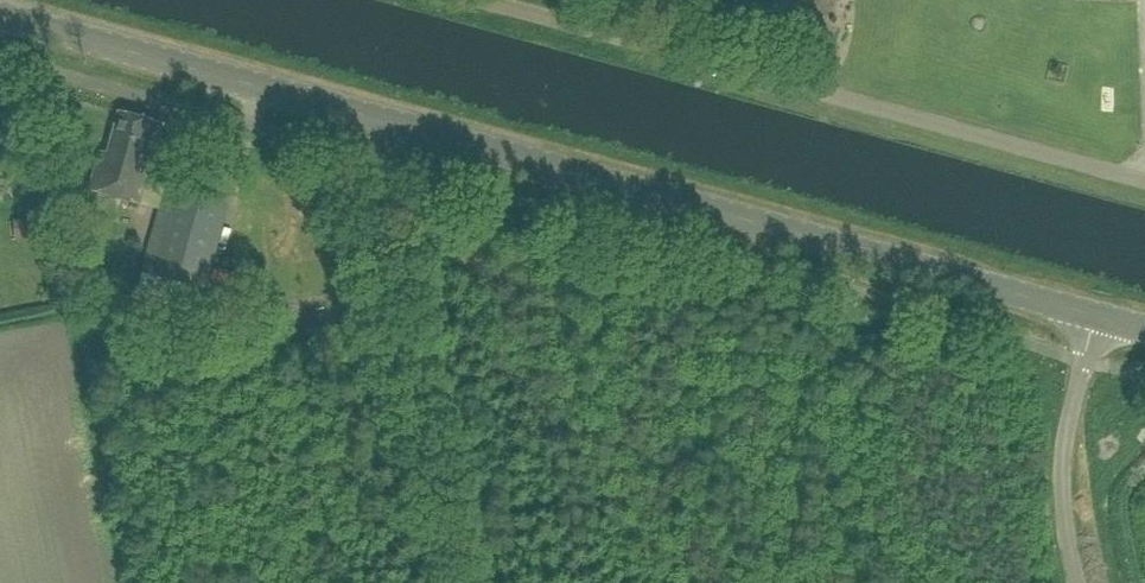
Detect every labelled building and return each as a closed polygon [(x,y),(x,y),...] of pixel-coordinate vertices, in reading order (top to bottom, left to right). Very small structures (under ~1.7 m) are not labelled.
[(163,125),(118,112),(107,153),(99,151),(88,191),(141,205),(148,180),(163,125)] [(166,189),(140,275),(150,278),(144,298),(181,309),(187,289),(204,294),(229,208),(166,189)] [(368,314),(364,294),(349,297),(353,317),(368,314)]
